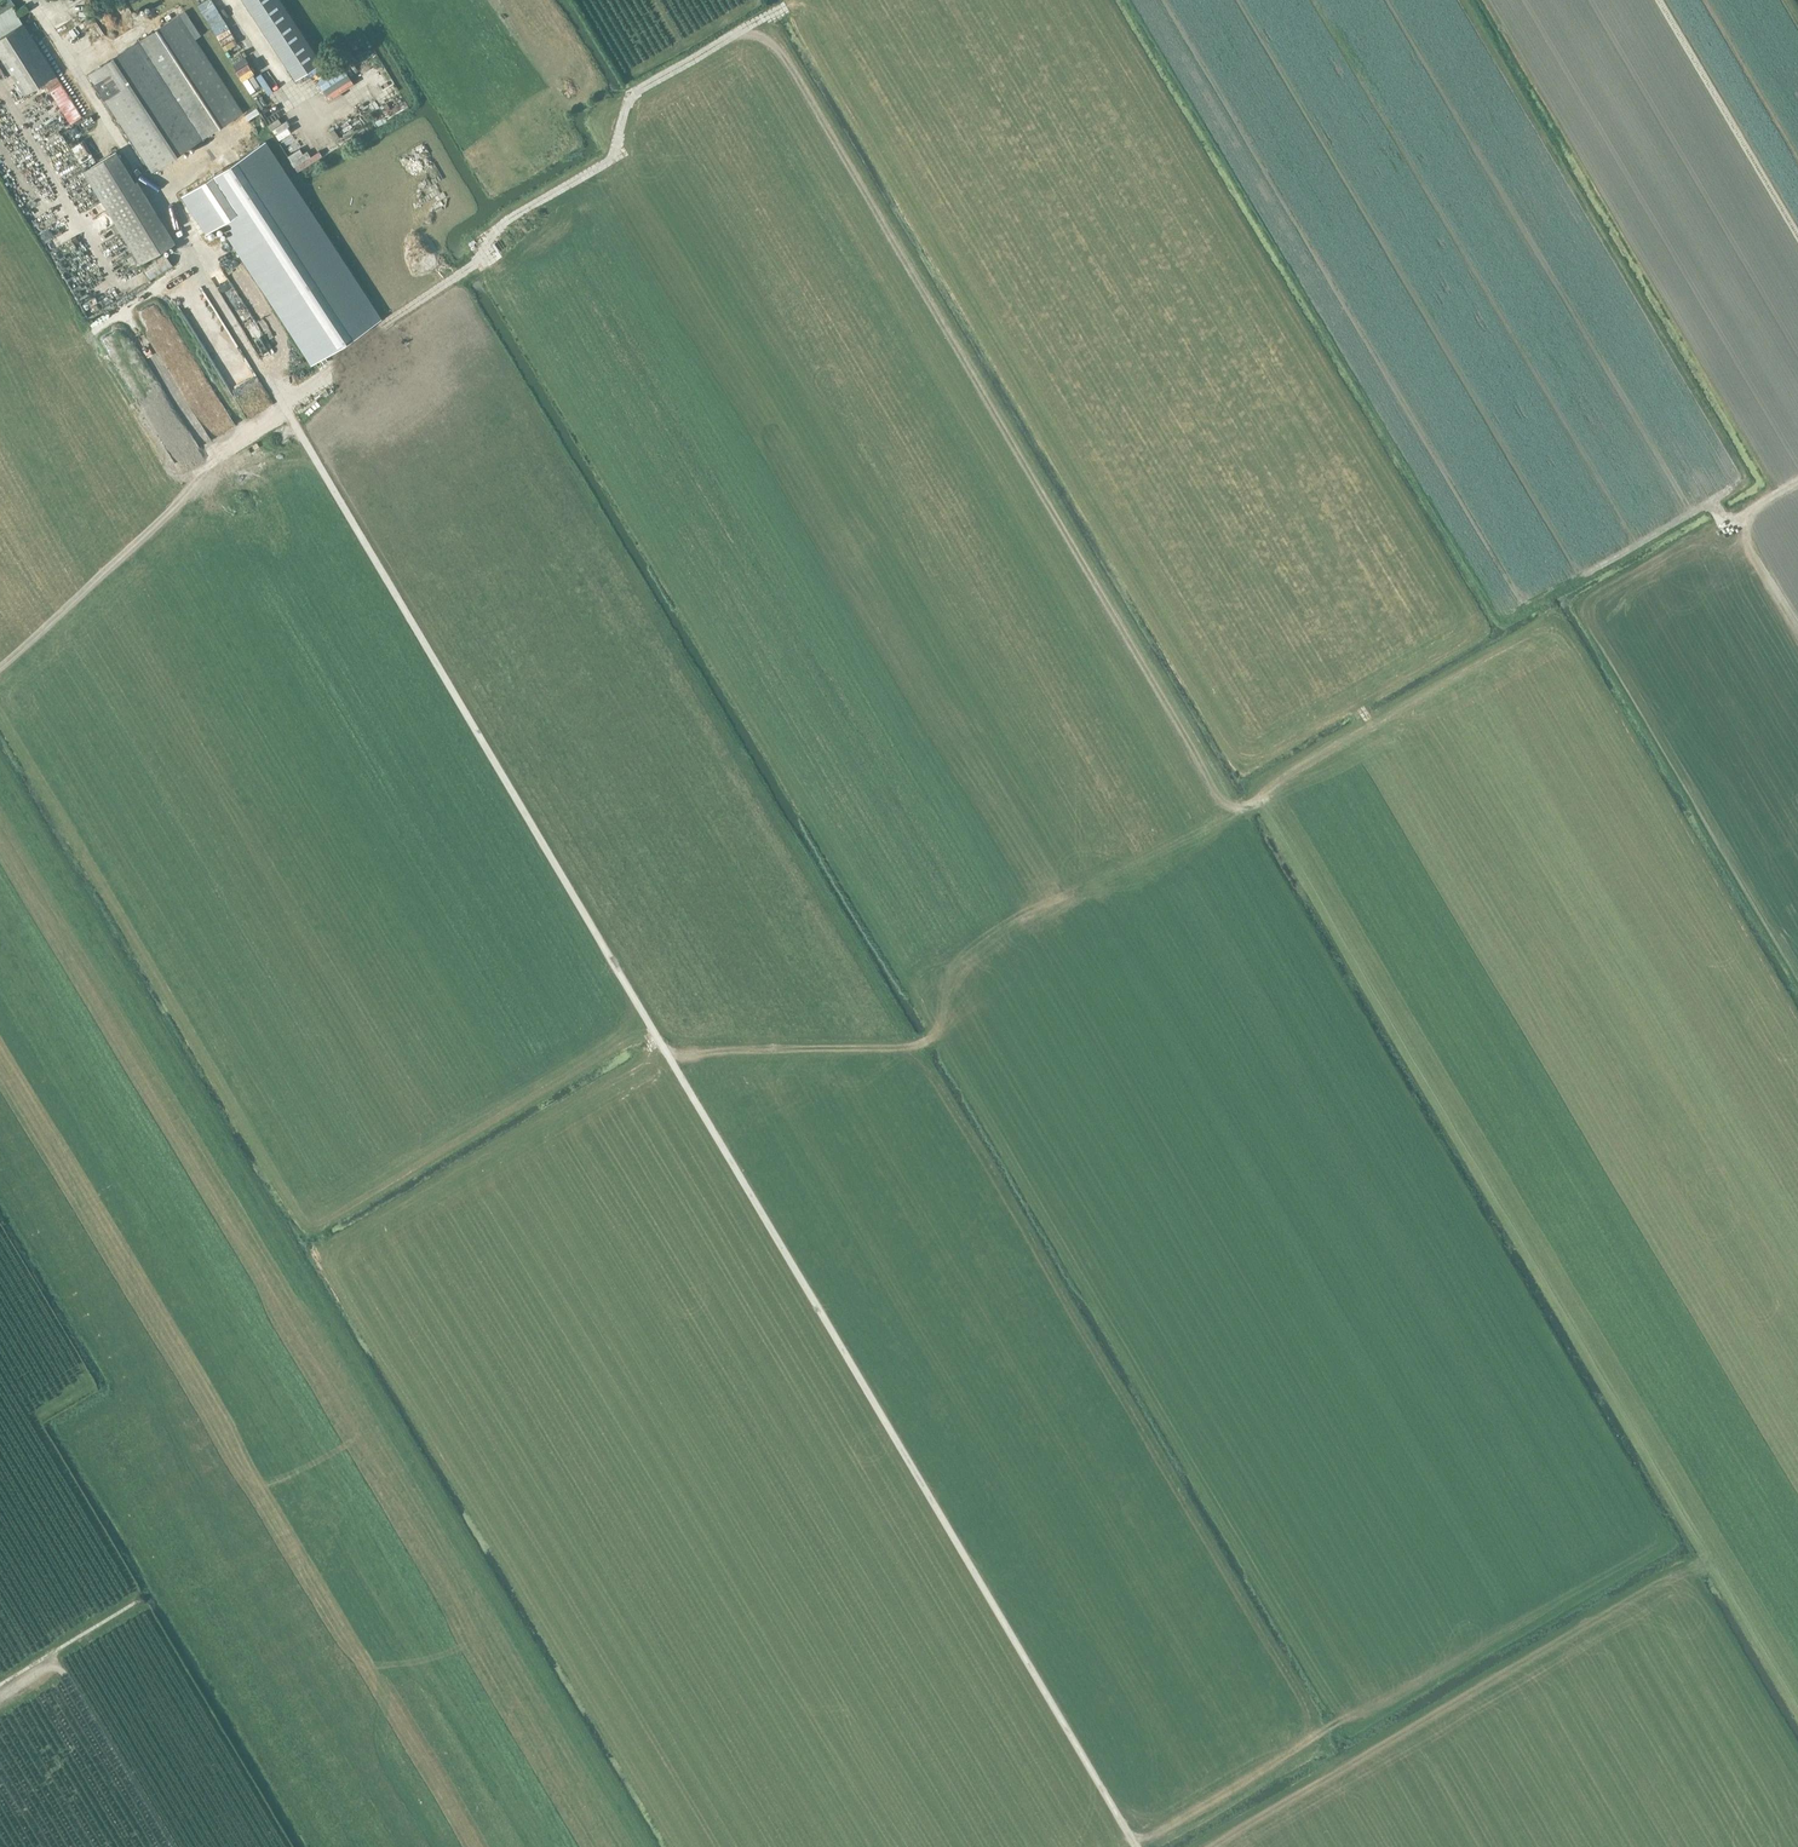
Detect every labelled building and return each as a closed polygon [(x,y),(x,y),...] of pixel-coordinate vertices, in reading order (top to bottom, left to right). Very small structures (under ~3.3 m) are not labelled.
[(296,79),(322,62),(281,0),(244,0),(296,79)] [(204,2),(197,5),(201,14),(209,11),(204,2)] [(0,13),(0,37),(7,33),(24,22),(12,5),(0,13)] [(89,74),(152,171),(152,172),(243,112),(195,38),(202,34),(186,11),(89,74)] [(230,11),(226,16),(232,23),(237,18),(230,11)] [(87,18),(81,20),(85,29),(90,27),(87,18)] [(7,33),(0,37),(0,54),(26,95),(45,82),(57,75),(24,22),(7,33)] [(241,27),(234,31),(237,36),(228,41),(230,45),(224,48),(227,54),(249,42),(241,27)] [(229,57),(236,68),(247,60),(240,49),(229,57)] [(57,75),(45,82),(70,123),(82,115),(57,75)] [(249,90),(259,84),(255,78),(245,84),(249,90)] [(182,195),(207,233),(223,223),(278,308),(314,363),(321,358),(324,363),(328,361),(325,355),(380,319),(350,274),(305,204),(264,142),(226,166),(182,195)] [(117,150),(84,171),(103,202),(136,181),(117,150)] [(136,181),(103,202),(142,265),(142,264),(164,251),(175,244),(136,181)] [(142,264),(152,280),(174,267),(164,251),(142,264)] [(180,318),(173,322),(180,335),(187,332),(180,318)]
